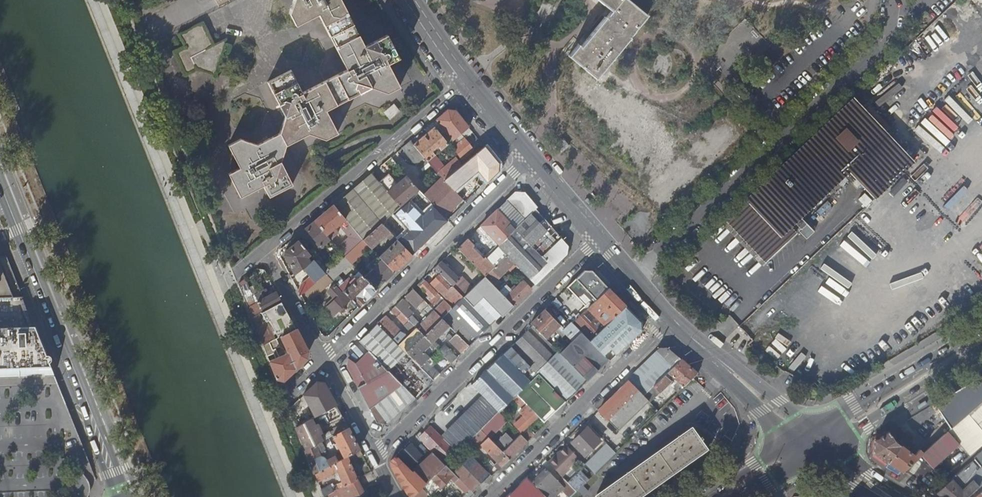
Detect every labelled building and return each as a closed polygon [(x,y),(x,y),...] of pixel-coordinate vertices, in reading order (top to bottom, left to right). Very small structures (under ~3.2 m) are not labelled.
[(263,186),(269,197),(293,185),(281,162),(286,146),(310,133),(327,139),(339,132),(327,110),(372,87),(388,93),(400,86),(389,64),(400,58),(387,35),(365,46),(341,0),(294,0),(290,13),(290,15),(296,26),(319,14),(347,70),(303,93),(291,70),(268,83),(285,117),(280,133),(257,145),(241,139),(228,146),(239,169),(229,174),(241,198),(263,186)] [(598,75),(631,35),(630,34),(648,12),(633,0),(603,0),(604,0),(613,8),(608,14),(585,41),(583,44),(580,42),(575,48),(571,53),(583,63),(598,75)] [(920,34),(926,41),(949,39),(953,35),(958,41),(957,32),(964,26),(972,25),(973,31),(979,25),(981,28),(981,0),(958,0),(920,34)] [(180,35),(185,46),(174,52),(186,76),(198,70),(215,75),(227,39),(215,45),(204,23),(180,35)] [(853,99),(726,219),(767,263),(797,235),(790,228),(848,173),(874,199),(913,162),(853,99)] [(400,112),(394,104),(385,112),(391,120),(400,112)] [(450,136),(446,140),(449,144),(450,143),(458,137),(461,134),(466,130),(470,127),(459,114),(456,111),(449,110),(437,120),(450,136)] [(429,133),(414,145),(427,162),(434,156),(441,150),(449,144),(446,140),(432,124),(426,129),(429,133)] [(458,137),(450,143),(463,159),(474,150),(461,134),(458,137)] [(570,143),(565,136),(556,143),(562,150),(570,143)] [(411,141),(402,149),(405,152),(409,157),(416,166),(424,167),(424,174),(432,183),(440,176),(427,162),(414,145),(411,141)] [(487,149),(498,162),(500,160),(501,154),(493,144),(487,149)] [(487,149),(485,147),(464,164),(474,175),(470,179),(479,190),(499,171),(499,164),(498,162),(487,149)] [(441,150),(434,156),(438,161),(445,155),(441,150)] [(434,156),(427,162),(440,176),(444,180),(462,166),(456,159),(444,168),(441,171),(438,167),(441,164),(438,161),(434,156)] [(411,172),(407,175),(414,184),(420,179),(416,175),(411,172)] [(381,184),(372,173),(363,182),(391,215),(400,207),(388,192),(381,184)] [(414,184),(407,175),(397,183),(388,192),(400,207),(419,190),(414,184)] [(391,176),(381,184),(388,192),(397,183),(391,176)] [(435,186),(425,196),(429,200),(445,216),(463,199),(444,180),(437,188),(435,186)] [(391,215),(363,182),(353,189),(382,223),(391,215)] [(382,223),(353,189),(334,205),(363,240),(382,223)] [(400,207),(391,215),(382,223),(389,231),(393,235),(429,200),(425,196),(419,190),(400,207)] [(507,201),(525,220),(537,209),(525,195),(514,194),(507,201)] [(497,210),(515,229),(525,220),(507,201),(497,210)] [(363,240),(334,205),(315,221),(327,235),(337,227),(339,225),(350,237),(337,248),(344,256),(363,240)] [(507,255),(515,263),(536,285),(567,254),(568,251),(569,246),(562,238),(542,258),(532,246),(548,231),(543,226),(539,223),(544,218),(540,212),(537,209),(525,220),(515,229),(498,247),(507,255)] [(498,247),(515,229),(497,210),(479,228),(498,247)] [(327,235),(315,221),(306,228),(324,249),(325,247),(324,245),(330,239),(327,235)] [(389,231),(382,223),(363,240),(371,247),(383,237),(389,231)] [(404,228),(395,237),(412,255),(421,246),(404,228)] [(393,235),(389,231),(383,237),(387,241),(393,235)] [(412,255),(395,237),(386,246),(389,248),(383,254),(377,246),(373,250),(383,260),(395,272),(412,255)] [(371,247),(363,240),(344,256),(349,262),(351,264),(366,250),(375,259),(367,266),(373,273),(366,279),(376,290),(395,272),(383,260),(373,250),(371,247)] [(458,248),(485,276),(489,273),(507,255),(498,247),(486,259),(468,240),(458,248)] [(316,262),(299,241),(286,252),(285,256),(295,274),(306,266),(318,280),(326,274),(316,262)] [(332,257),(336,250),(329,245),(325,252),(332,257)] [(324,255),(316,262),(326,274),(333,267),(324,255)] [(507,255),(489,273),(497,281),(515,263),(507,255)] [(349,262),(344,256),(333,267),(326,274),(333,281),(339,275),(337,273),(349,262)] [(458,292),(464,297),(473,288),(461,277),(459,280),(441,261),(435,268),(447,280),(452,285),(453,286),(458,292)] [(436,307),(433,310),(442,319),(451,310),(452,308),(464,297),(458,292),(453,286),(452,285),(447,280),(435,268),(432,271),(434,274),(438,278),(430,286),(423,279),(418,284),(430,297),(428,299),(436,307)] [(585,270),(570,285),(588,304),(582,309),(584,312),(609,288),(593,270),(585,270)] [(326,274),(318,280),(315,283),(309,289),(305,292),(310,301),(333,281),(326,274)] [(359,307),(376,290),(366,279),(362,275),(357,280),(352,275),(346,281),(350,286),(344,292),(351,299),(359,307)] [(473,288),(464,297),(491,325),(499,317),(489,307),(502,293),(497,288),(485,276),(473,288)] [(312,278),(305,284),(309,289),(315,283),(312,278)] [(242,282),(240,288),(252,318),(282,302),(276,292),(270,295),(267,290),(256,296),(260,303),(256,305),(246,279),(242,282)] [(513,304),(514,306),(531,289),(524,281),(512,292),(503,282),(497,288),(502,293),(513,304)] [(305,284),(298,291),(301,296),(305,292),(309,289),(305,284)] [(345,304),(351,299),(344,292),(342,294),(334,286),(328,292),(336,300),(327,308),(334,315),(339,310),(343,314),(348,308),(345,304)] [(574,323),(582,332),(591,341),(627,306),(622,301),(613,291),(609,288),(584,312),(573,323),(574,323)] [(413,289),(406,296),(417,307),(424,300),(413,289)] [(489,307),(499,317),(513,304),(502,293),(489,307)] [(35,330),(22,296),(0,298),(0,331),(35,330)] [(451,310),(442,319),(449,326),(457,334),(469,346),(491,325),(464,297),(452,308),(451,310)] [(408,305),(402,299),(395,306),(398,309),(401,313),(424,336),(442,319),(433,310),(429,305),(423,310),(429,316),(420,325),(411,316),(413,315),(406,307),(408,305)] [(252,318),(263,346),(275,339),(267,320),(286,311),(282,302),(252,318)] [(597,348),(605,355),(612,349),(605,342),(612,336),(619,342),(615,346),(617,355),(643,330),(643,326),(643,322),(627,306),(591,341),(597,348)] [(545,310),(531,323),(533,325),(546,339),(560,325),(545,310)] [(404,336),(385,316),(377,324),(406,353),(424,336),(401,313),(397,317),(396,318),(411,334),(408,337),(406,334),(404,336)] [(449,326),(442,319),(424,336),(432,343),(451,364),(456,360),(443,347),(442,348),(434,340),(449,326)] [(568,329),(576,337),(582,332),(574,323),(568,329)] [(406,353),(377,324),(359,341),(368,351),(388,370),(406,353)] [(512,346),(539,374),(560,353),(546,339),(533,325),(512,346)] [(275,339),(263,346),(276,378),(283,379),(306,358),(307,351),(295,329),(275,339)] [(54,376),(35,330),(0,331),(0,379),(30,377),(30,372),(42,372),(42,377),(54,376)] [(576,337),(560,353),(587,380),(609,359),(605,355),(597,348),(591,341),(582,332),(576,337)] [(469,346),(457,334),(453,338),(450,335),(447,338),(462,353),(469,346)] [(432,343),(424,336),(406,353),(433,380),(440,374),(427,361),(429,359),(422,353),(432,343)] [(605,342),(612,349),(615,346),(619,342),(612,336),(605,342)] [(475,387),(499,412),(517,395),(539,374),(512,346),(472,384),(473,385),(475,387)] [(654,386),(682,359),(669,347),(661,347),(628,379),(630,381),(644,395),(654,386)] [(388,370),(368,351),(355,364),(347,359),(346,368),(357,387),(368,381),(388,370)] [(433,380),(406,353),(388,370),(404,386),(416,398),(425,388),(433,380)] [(560,353),(539,374),(566,401),(587,380),(560,353)] [(678,393),(699,373),(689,365),(682,359),(654,386),(644,395),(649,400),(651,402),(672,380),(675,383),(672,386),(678,393)] [(404,386),(388,370),(368,381),(398,415),(412,401),(405,394),(401,397),(394,390),(395,389),(398,392),(404,386)] [(539,374),(517,395),(527,405),(538,416),(544,423),(566,401),(539,374)] [(980,376),(934,404),(950,428),(967,415),(981,402),(981,378),(980,376)] [(398,415),(368,381),(357,387),(374,417),(377,422),(389,425),(398,415)] [(649,400),(644,395),(630,381),(600,410),(619,430),(626,424),(625,423),(649,400)] [(301,420),(302,424),(311,419),(312,419),(322,413),(336,405),(324,383),(317,382),(304,395),(313,413),(301,420)] [(416,398),(404,386),(398,392),(395,389),(394,390),(401,397),(405,394),(412,401),(416,398)] [(981,433),(981,402),(967,415),(981,433)] [(454,437),(463,447),(469,441),(473,437),(481,430),(497,414),(488,404),(454,437)] [(342,415),(336,405),(322,413),(327,423),(342,415)] [(521,432),(520,434),(521,434),(528,442),(533,437),(525,429),(538,416),(527,405),(510,421),(521,432)] [(497,414),(481,430),(486,434),(488,437),(489,438),(507,420),(499,412),(497,414)] [(296,427),(300,439),(305,450),(321,442),(323,441),(319,435),(321,434),(316,424),(314,425),(311,419),(302,424),(296,427)] [(339,432),(348,427),(345,422),(336,427),(339,432)] [(594,424),(591,427),(602,438),(605,435),(594,424)] [(420,437),(446,464),(457,453),(447,444),(430,426),(420,437)] [(305,450),(315,474),(347,456),(351,454),(360,449),(348,427),(339,432),(332,436),(336,443),(334,444),(335,447),(337,445),(341,452),(325,461),(323,458),(321,457),(319,457),(318,455),(326,452),(321,442),(305,450)] [(587,428),(572,442),(586,456),(600,441),(587,428)] [(481,430),(473,437),(478,442),(486,434),(481,430)] [(597,496),(646,496),(707,453),(701,445),(703,443),(701,440),(699,441),(691,431),(597,496)] [(896,468),(902,472),(920,456),(924,453),(919,449),(915,454),(903,446),(901,446),(895,441),(889,432),(874,441),(874,446),(874,454),(887,463),(888,463),(896,468)] [(924,453),(920,456),(932,469),(958,445),(947,433),(924,453)] [(478,442),(481,445),(488,437),(486,434),(478,442)] [(496,444),(510,459),(528,442),(521,434),(514,441),(507,434),(496,444)] [(607,444),(613,450),(617,446),(606,434),(605,435),(602,438),(607,444)] [(447,444),(457,453),(463,447),(454,437),(447,444)] [(493,466),(498,471),(510,459),(496,444),(489,438),(488,437),(481,445),(497,462),(493,466)] [(720,444),(728,448),(731,443),(723,439),(720,444)] [(463,447),(471,455),(472,456),(478,450),(469,441),(463,447)] [(411,444),(400,455),(411,466),(422,455),(411,444)] [(595,474),(616,453),(613,450),(607,444),(586,466),(595,474)] [(559,473),(562,477),(570,469),(569,468),(579,458),(567,446),(549,463),(559,473)] [(354,459),(362,455),(360,449),(351,454),(354,459)] [(981,484),(981,452),(974,459),(975,460),(963,470),(979,487),(981,484)] [(435,475),(445,464),(434,453),(424,463),(435,475)] [(471,455),(453,472),(472,492),(490,475),(472,456),(471,455)] [(315,474),(318,481),(334,473),(338,481),(341,480),(343,484),(340,485),(341,488),(357,480),(347,456),(315,474)] [(422,488),(423,487),(412,475),(394,457),(393,459),(392,466),(395,469),(394,470),(396,474),(398,472),(402,477),(399,480),(403,486),(408,482),(417,492),(422,488)] [(432,478),(435,475),(424,463),(412,475),(423,487),(432,478)] [(445,464),(435,475),(432,478),(440,487),(451,477),(466,493),(462,496),(471,496),(474,494),(472,492),(453,472),(445,464)] [(547,496),(554,496),(561,490),(567,496),(571,496),(577,492),(563,477),(558,482),(553,477),(546,469),(540,475),(532,482),(545,495),(547,496)] [(979,487),(963,470),(937,493),(943,496),(968,496),(979,487)] [(528,477),(532,482),(540,475),(538,473),(533,478),(530,475),(528,477)] [(558,482),(563,477),(562,477),(559,473),(553,477),(558,482)] [(545,495),(532,482),(528,477),(508,496),(547,496),(545,495)] [(338,489),(342,496),(366,496),(357,480),(341,488),(340,489),(338,489)] [(321,490),(324,496),(328,495),(338,489),(340,489),(337,485),(331,488),(330,485),(321,490)] [(422,488),(417,492),(412,496),(426,496),(429,495),(422,488)]
